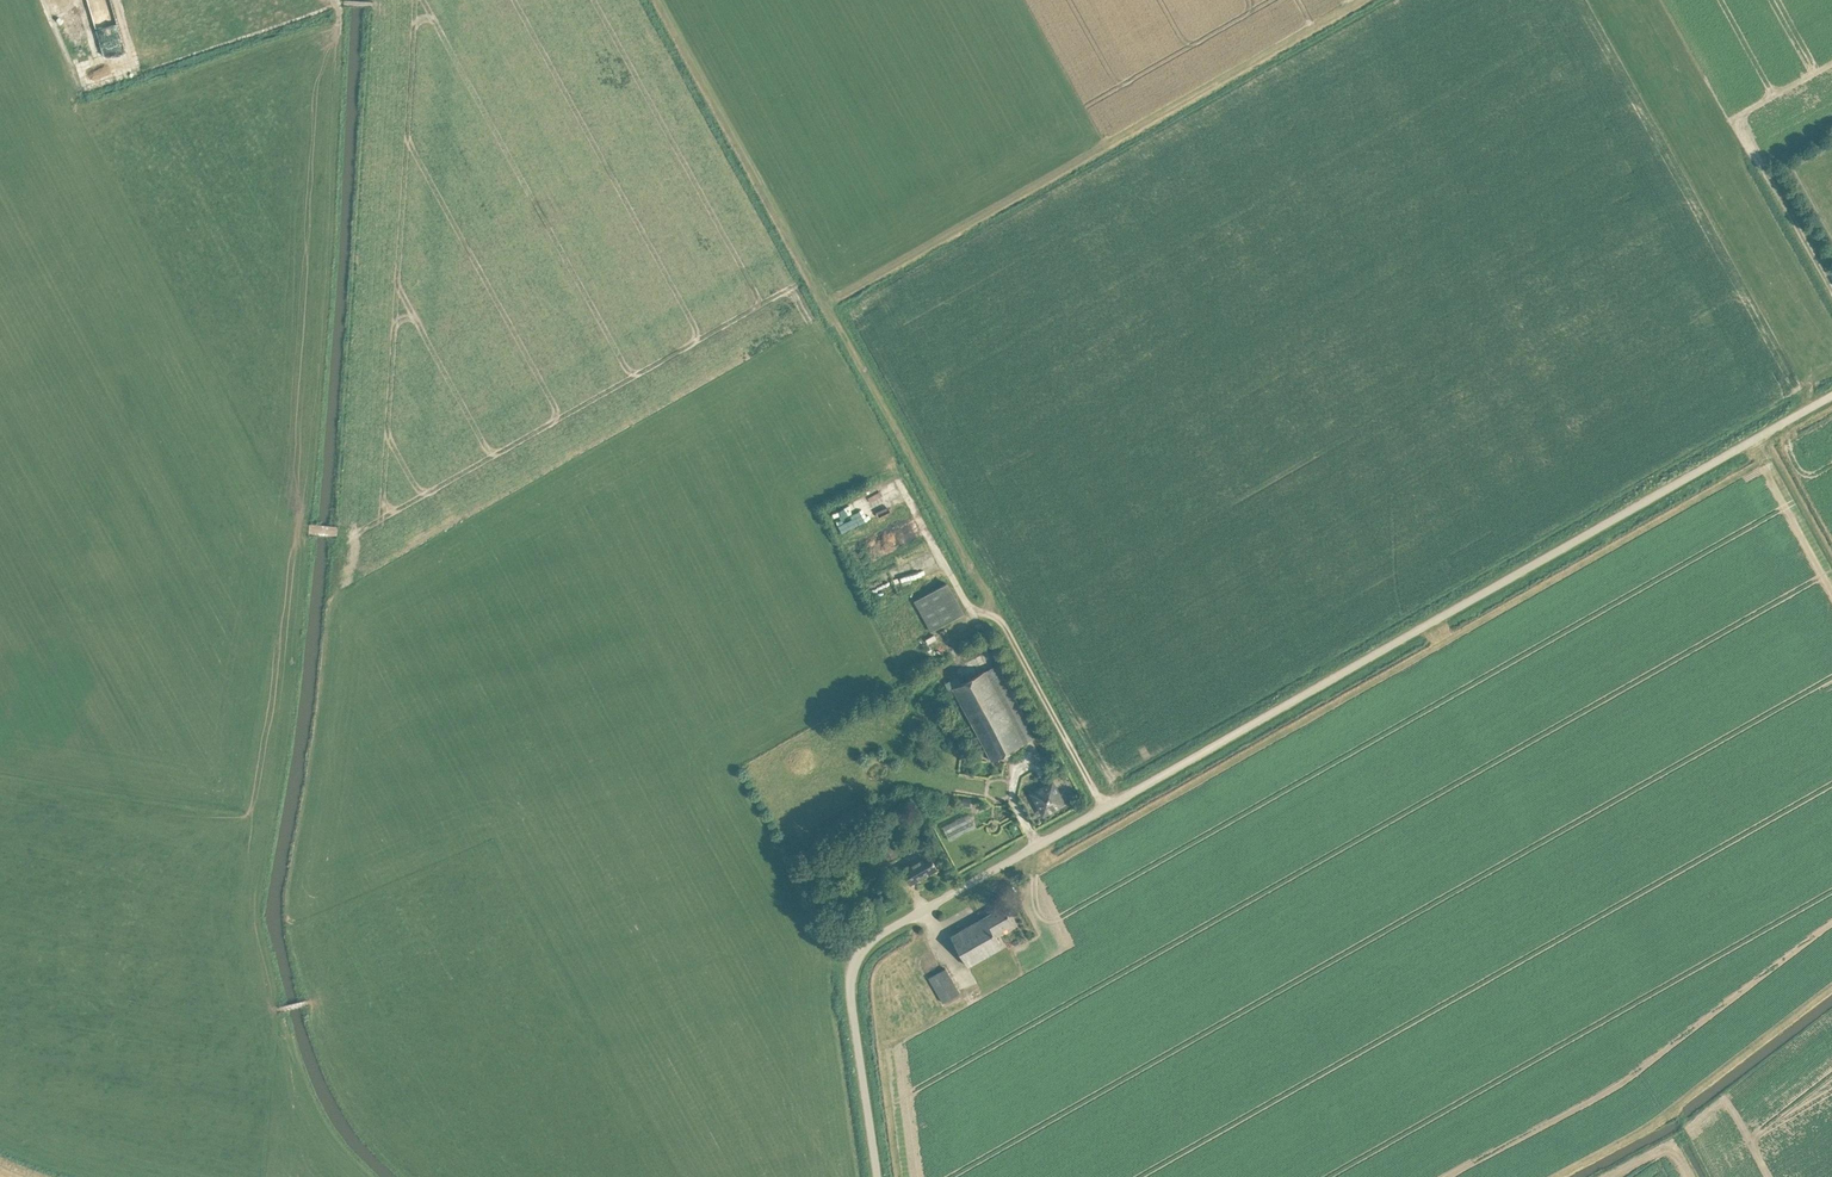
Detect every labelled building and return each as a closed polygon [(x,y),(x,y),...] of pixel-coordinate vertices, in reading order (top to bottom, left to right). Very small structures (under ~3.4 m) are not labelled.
[(104,19),(124,14),(121,0),(100,0),(104,19)] [(867,564),(881,558),(874,542),(872,543),(869,536),(862,539),(864,544),(859,546),(867,564)] [(938,624),(973,609),(960,578),(924,593),(938,624)] [(995,665),(984,671),(952,687),(991,761),(1034,738),(995,665)] [(1032,793),(1043,813),(1063,802),(1052,782),(1032,793)] [(897,854),(889,837),(878,843),(886,859),(897,854)] [(910,865),(903,870),(910,883),(918,878),(936,868),(931,858),(929,855),(923,845),(918,848),(923,858),(910,865)] [(968,966),(1002,946),(994,933),(1013,922),(1003,906),(951,935),(968,966)] [(956,963),(937,973),(950,999),(969,990),(956,963)]
